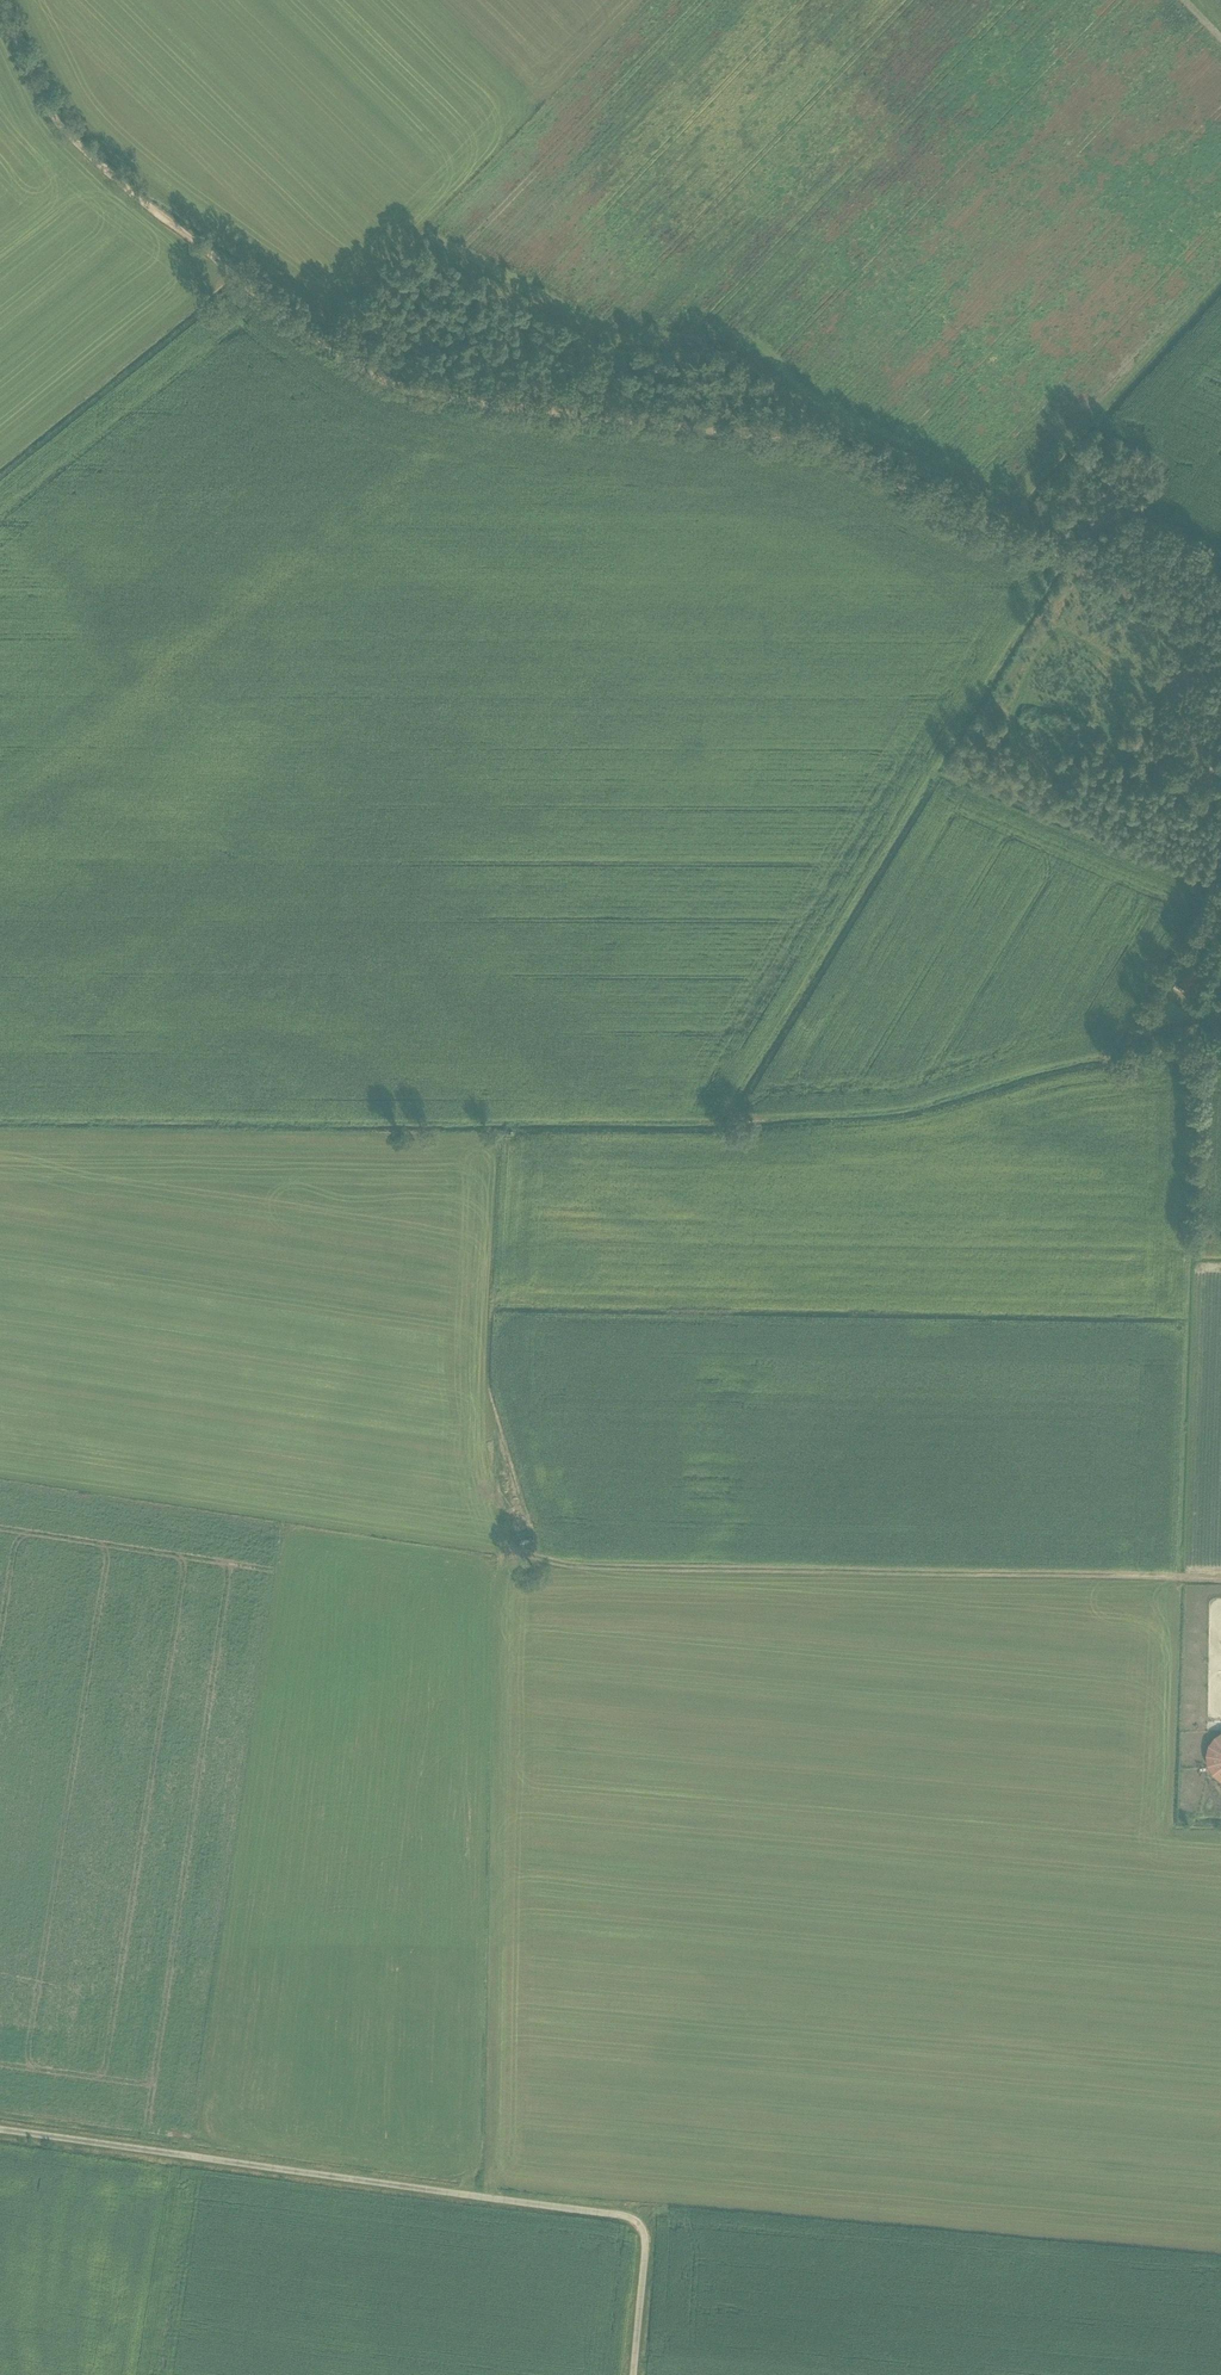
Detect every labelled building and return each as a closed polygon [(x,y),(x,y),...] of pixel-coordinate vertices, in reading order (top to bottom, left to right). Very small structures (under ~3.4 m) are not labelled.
[(1187,965),(1177,980),(1189,988),(1199,973),(1187,965)]
